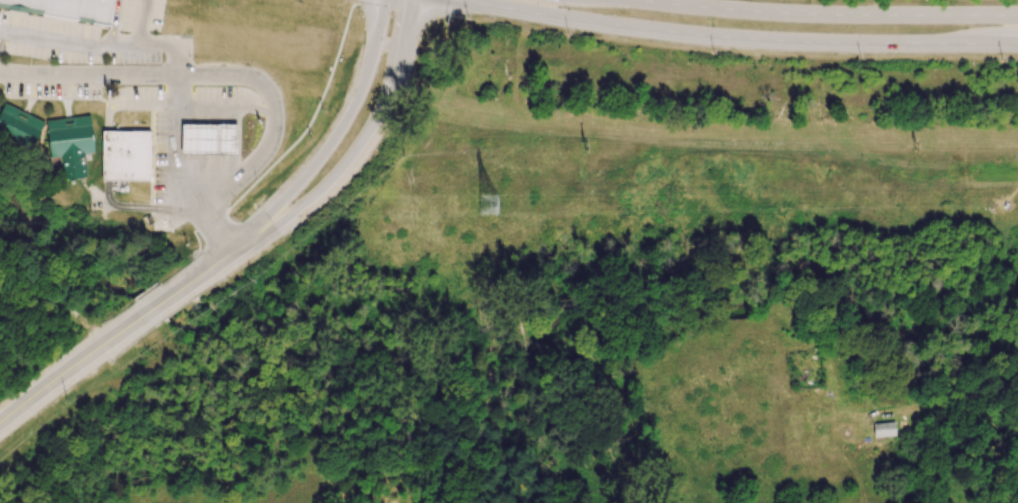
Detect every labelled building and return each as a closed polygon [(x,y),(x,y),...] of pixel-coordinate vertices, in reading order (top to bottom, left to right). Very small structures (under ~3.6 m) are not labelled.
[(109,28),(114,0),(0,0),(0,9),(109,28)] [(0,108),(0,135),(31,151),(43,122),(3,102),(0,108)] [(49,168),(59,167),(61,180),(88,177),(85,155),(94,153),(89,115),(45,120),(49,168)] [(180,123),(178,155),(236,155),(237,123),(180,123)] [(101,130),(101,181),(151,181),(150,131),(101,130)] [(874,437),(895,435),(894,421),(873,423),(874,437)]
